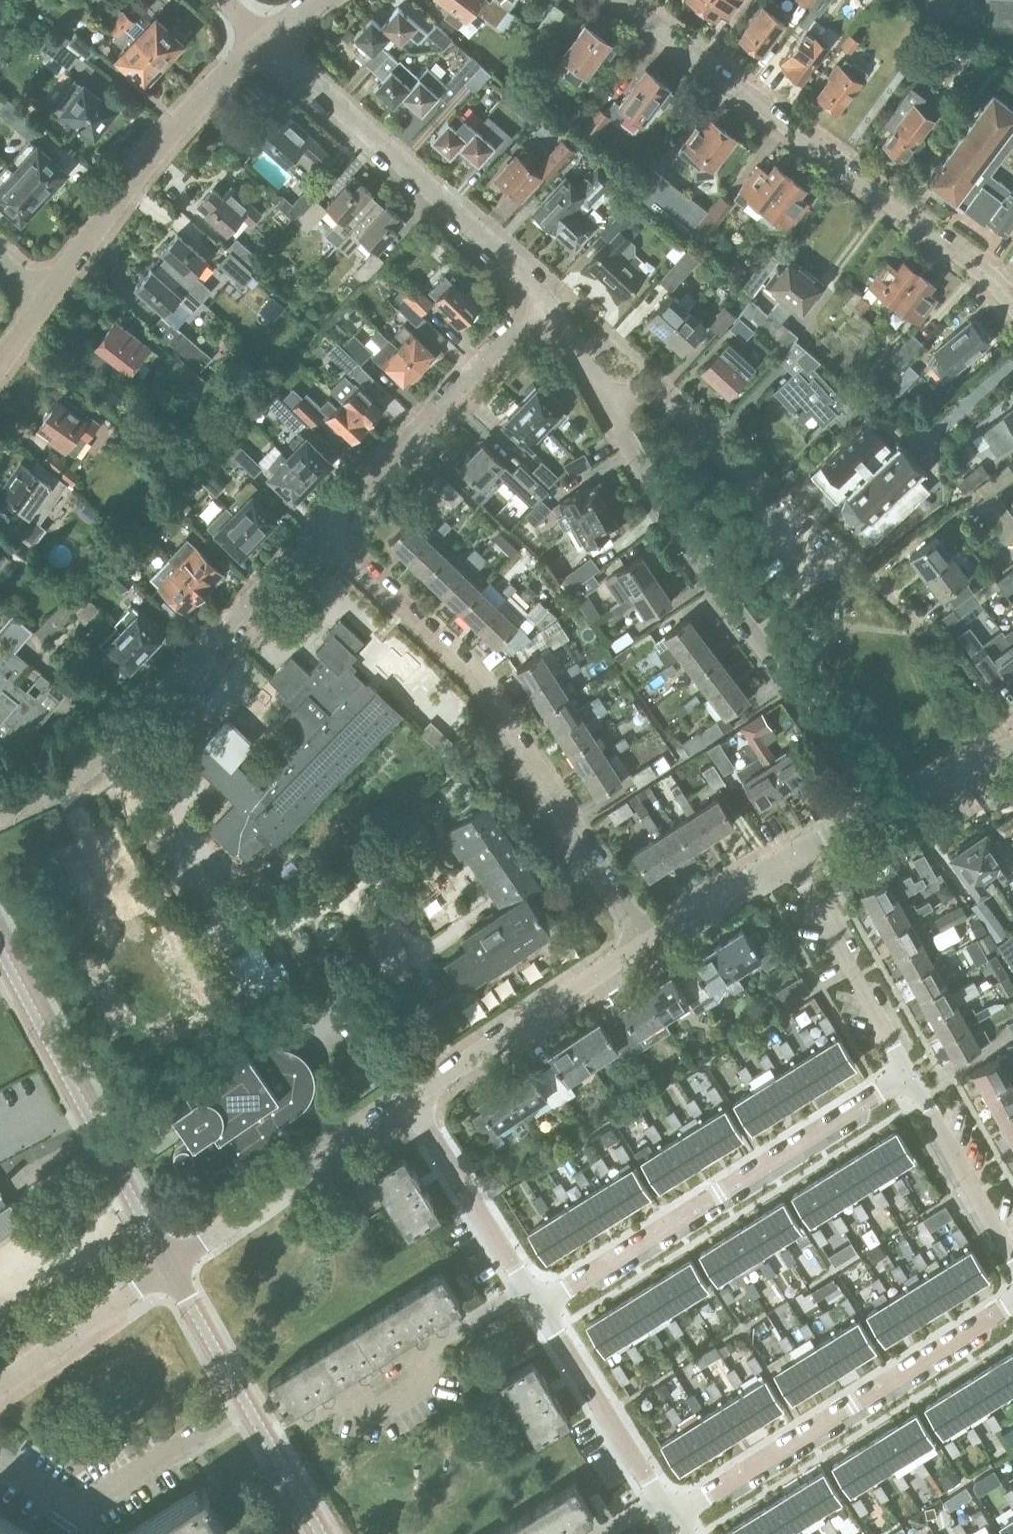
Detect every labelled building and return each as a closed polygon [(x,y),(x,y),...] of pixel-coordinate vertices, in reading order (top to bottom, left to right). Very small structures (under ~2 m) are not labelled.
[(487,0),(441,0),(450,7),(442,17),(456,28),(465,16),(466,18),(473,9),(495,25),(509,8),(498,0),(488,0),(487,0)] [(509,8),(515,0),(498,0),(509,8)] [(699,7),(714,17),(722,7),(731,14),(741,0),(704,0),(699,7)] [(762,6),(739,37),(761,54),(785,22),(784,21),(790,13),(772,0),(769,0),(763,7),(762,6)] [(809,7),(819,15),(827,4),(830,0),(814,0),(809,7)] [(952,15),(952,20),(981,21),(981,27),(1012,29),(1012,0),(925,0),(924,13),(952,15)] [(110,7),(105,3),(94,15),(99,19),(110,7)] [(563,11),(553,3),(535,27),(546,35),(563,11)] [(110,7),(99,19),(108,25),(116,18),(125,28),(136,38),(163,62),(171,53),(174,53),(179,47),(179,44),(181,42),(180,41),(186,35),(175,24),(169,30),(155,17),(145,28),(136,19),(134,21),(122,10),(121,11),(113,4),(110,7)] [(426,31),(398,6),(380,26),(389,34),(398,43),(407,33),(416,42),(426,31)] [(388,53),(379,45),(389,34),(380,26),(370,17),(355,33),(352,36),(361,44),(354,53),(372,70),(388,53)] [(116,18),(108,25),(117,34),(113,38),(125,49),(117,58),(143,82),(145,80),(148,80),(153,75),(153,71),(163,62),(136,38),(125,28),(116,18)] [(781,62),(785,65),(782,68),(801,82),(823,53),(812,45),(826,26),(814,18),(781,62)] [(560,55),(563,57),(554,69),(577,85),(598,56),(605,61),(614,48),(608,43),(609,42),(584,23),(560,55)] [(444,49),(452,40),(435,24),(426,33),(444,49)] [(355,33),(348,28),(340,36),(347,42),(352,36),(355,33)] [(57,29),(51,36),(53,38),(65,47),(69,42),(68,42),(69,41),(70,40),(57,29)] [(553,44),(561,34),(554,29),(547,39),(553,44)] [(95,48),(76,33),(70,40),(69,41),(68,42),(69,42),(87,57),(95,48)] [(53,38),(51,36),(50,35),(41,46),(68,68),(78,57),(65,47),(53,38)] [(925,46),(918,56),(928,63),(935,53),(925,46)] [(388,53),(372,70),(381,78),(372,88),(392,105),(400,96),(417,77),(398,60),(396,61),(388,53)] [(465,82),(481,64),(471,56),(455,73),(465,82)] [(534,98),(554,70),(537,58),(518,87),(534,98)] [(854,61),(851,64),(845,59),(840,66),(836,64),(827,76),(829,77),(816,95),(839,112),(861,81),(860,81),(868,71),(854,61)] [(481,64),(465,82),(475,91),(491,73),(481,64)] [(1012,123),(1012,79),(994,65),(985,77),(983,81),(980,84),(991,92),(926,180),(955,202),(1012,123)] [(582,129),(593,138),(610,117),(618,123),(626,111),(643,123),(657,103),(664,108),(674,93),(668,88),(671,85),(645,66),(617,104),(613,102),(605,113),(598,108),(582,129)] [(437,95),(446,103),(465,82),(455,73),(445,84),(426,67),(400,96),(420,114),(437,95)] [(65,90),(67,91),(57,105),(64,110),(63,111),(94,136),(116,108),(76,77),(65,90)] [(884,123),(894,130),(883,144),(903,159),(912,147),(916,149),(921,149),(925,143),(924,139),(921,136),(933,120),(917,107),(925,97),(912,87),(884,123)] [(483,118),(468,105),(459,115),(455,111),(429,140),(448,158),(457,148),(483,118)] [(537,115),(527,105),(526,106),(520,112),(531,122),(537,115)] [(272,120),(256,138),(285,164),(300,148),(322,168),(332,157),(289,118),(281,128),(272,120)] [(476,165),(493,146),(484,138),(494,127),(483,118),(457,148),(476,165)] [(724,129),(722,125),(718,122),(714,122),(711,119),(702,131),(696,127),(678,151),(695,164),(693,167),(695,178),(714,175),(713,167),(735,137),(724,129)] [(955,202),(964,208),(984,223),(987,219),(1006,233),(1012,223),(1012,190),(990,173),(1012,142),(1012,123),(955,202)] [(29,140),(8,163),(46,197),(56,186),(54,184),(66,170),(31,139),(30,138),(29,140)] [(503,186),(517,199),(540,173),(547,180),(574,151),(563,141),(547,158),(549,160),(543,166),(537,159),(525,147),(494,182),(501,189),(503,186)] [(8,163),(0,172),(0,202),(21,221),(33,207),(35,209),(46,197),(8,163)] [(575,188),(565,178),(532,214),(535,216),(534,218),(541,226),(543,223),(552,231),(554,230),(605,174),(596,165),(575,188)] [(756,169),(741,190),(740,189),(734,198),(744,205),(748,200),(763,211),(789,176),(774,166),(766,176),(756,169)] [(695,226),(707,211),(652,168),(632,193),(685,240),(695,226)] [(595,227),(581,214),(612,180),(605,174),(554,230),(574,249),(595,227)] [(344,236),(376,200),(369,193),(371,191),(353,175),(326,206),(341,218),(333,227),(344,236)] [(789,176),(763,211),(778,222),(777,224),(787,231),(790,226),(805,206),(796,199),(804,188),(789,176)] [(222,196),(213,187),(197,206),(226,232),(241,215),(250,223),(261,212),(231,186),(222,196)] [(275,203),(281,197),(272,189),(267,195),(275,203)] [(296,221),(315,199),(306,191),(293,205),(284,197),(278,204),(296,221)] [(707,211),(695,226),(707,237),(733,203),(720,194),(707,211)] [(634,196),(611,220),(623,231),(636,216),(644,223),(653,213),(641,203),(634,196)] [(315,199),(296,221),(306,229),(325,208),(315,199)] [(384,207),(376,200),(344,236),(355,246),(362,238),(377,251),(404,221),(386,205),(384,207)] [(620,232),(589,265),(624,298),(645,275),(641,271),(639,273),(627,262),(634,254),(634,245),(620,232)] [(167,256),(161,263),(202,299),(210,289),(193,274),(207,259),(177,233),(161,251),(167,256)] [(228,253),(249,272),(260,260),(236,239),(227,249),(230,252),(228,253)] [(703,255),(691,244),(660,281),(672,291),(703,255)] [(373,251),(353,274),(363,283),(383,260),(373,251)] [(769,251),(741,291),(751,298),(779,258),(769,251)] [(249,272),(228,253),(219,264),(243,285),(252,274),(249,272)] [(784,353),(795,338),(798,335),(781,321),(794,307),(803,313),(825,285),(786,256),(764,284),(781,296),(767,312),(750,298),(738,314),(765,338),(784,353)] [(870,286),(862,295),(855,305),(864,312),(871,302),(878,292),(895,305),(919,273),(904,262),(896,273),(886,266),(870,287),(870,286)] [(151,268),(135,286),(164,312),(178,296),(192,309),(202,299),(161,263),(153,271),(151,268)] [(933,284),(919,273),(895,305),(919,323),(935,302),(925,294),(933,284)] [(471,288),(467,293),(461,287),(464,282),(458,276),(455,278),(453,275),(450,279),(445,274),(428,291),(436,298),(435,299),(448,312),(445,315),(458,327),(478,306),(483,300),(471,288)] [(400,292),(423,315),(434,303),(411,281),(400,292)] [(855,305),(862,295),(855,290),(842,308),(850,313),(855,305)] [(423,315),(400,292),(400,293),(399,292),(390,302),(414,324),(423,315)] [(665,334),(688,309),(671,293),(647,319),(665,334)] [(272,322),(285,307),(272,295),(258,310),(272,322)] [(707,323),(719,334),(736,315),(724,304),(707,323)] [(706,325),(688,309),(665,334),(683,351),(706,325)] [(147,343),(147,342),(112,315),(91,342),(96,346),(87,358),(113,378),(122,366),(126,369),(128,366),(143,377),(151,366),(159,373),(169,360),(147,343)] [(744,341),(755,329),(739,316),(729,327),(744,341)] [(937,350),(929,362),(945,381),(989,343),(970,322),(937,350)] [(397,346),(421,368),(435,354),(404,323),(395,333),(402,341),(397,346)] [(181,330),(169,343),(200,370),(212,358),(181,330)] [(353,333),(343,344),(361,363),(372,352),(353,333)] [(901,367),(923,343),(912,333),(890,357),(901,367)] [(397,346),(388,337),(371,355),(381,365),(383,363),(405,384),(421,368),(397,346)] [(795,338),(784,353),(781,357),(789,366),(796,359),(805,368),(801,373),(797,369),(776,389),(794,408),(793,408),(798,413),(798,412),(803,417),(812,408),(826,423),(837,412),(835,410),(842,404),(839,401),(842,398),(811,365),(818,359),(795,338)] [(353,374),(361,365),(337,341),(326,351),(351,376),(353,374)] [(756,365),(739,349),(730,341),(720,352),(719,351),(703,368),(730,394),(747,376),(746,375),(756,365)] [(180,356),(163,375),(189,397),(197,404),(214,385),(206,378),(180,356)] [(891,403),(919,373),(909,364),(881,394),(891,403)] [(354,383),(344,374),(329,389),(342,402),(366,425),(380,410),(369,400),(371,398),(355,382),(354,383)] [(519,402),(546,427),(563,409),(550,396),(552,393),(552,390),(551,387),(549,385),(545,385),(543,386),(540,387),(539,386),(537,388),(535,386),(519,402)] [(247,386),(234,400),(246,411),(259,397),(247,386)] [(849,396),(856,403),(846,413),(852,420),(868,404),(855,391),(849,396)] [(328,398),(320,406),(309,396),(296,410),(311,425),(323,411),(329,416),(327,419),(339,431),(341,429),(352,440),(366,425),(342,402),(337,407),(328,398)] [(62,403),(58,400),(38,428),(75,454),(99,421),(66,398),(62,403)] [(546,427),(519,402),(507,415),(509,418),(503,424),(530,450),(538,441),(535,438),(546,427)] [(286,404),(277,413),(291,427),(295,430),(303,421),(286,404)] [(993,425),(981,434),(990,445),(988,447),(997,457),(1010,448),(1012,446),(1012,409),(992,425),(993,425)] [(867,422),(810,475),(836,502),(846,493),(849,496),(847,498),(843,508),(846,518),(856,523),(866,519),(868,517),(871,520),(861,529),(874,543),(930,490),(918,477),(924,471),(927,474),(896,440),(895,441),(898,444),(892,449),(884,441),(885,440),(867,422)] [(299,434),(282,452),(311,481),(314,478),(318,479),(324,472),(324,468),(329,463),(316,449),(317,448),(308,439),(307,440),(300,433),(299,434)] [(230,435),(220,446),(238,464),(239,462),(254,477),(262,468),(263,467),(257,462),(230,435)] [(511,472),(503,464),(483,444),(460,468),(481,487),(491,477),(499,484),(503,480),(532,507),(541,498),(548,490),(546,488),(530,473),(520,463),(511,472)] [(50,451),(42,463),(60,477),(67,483),(72,487),(80,476),(50,451)] [(139,465),(145,457),(136,451),(130,459),(139,465)] [(264,470),(263,471),(271,476),(269,478),(278,487),(280,485),(294,499),(300,493),(303,494),(309,487),(309,483),(311,481),(282,452),(264,470)] [(584,453),(565,464),(572,476),(590,465),(584,453)] [(30,469),(21,462),(0,493),(26,511),(11,529),(33,547),(48,529),(40,523),(67,483),(60,477),(42,463),(42,464),(37,460),(30,469)] [(530,473),(546,488),(548,486),(559,475),(542,460),(532,471),(530,473)] [(965,494),(990,473),(981,463),(957,483),(965,494)] [(791,467),(781,476),(788,483),(797,474),(791,467)] [(209,470),(200,479),(209,488),(218,479),(209,470)] [(236,497),(228,507),(226,505),(226,506),(257,537),(275,519),(260,505),(262,503),(253,495),(259,489),(248,479),(234,494),(236,497)] [(464,497),(447,481),(438,491),(454,507),(464,497)] [(575,523),(607,506),(601,496),(608,493),(602,482),(590,488),(589,487),(560,503),(561,505),(555,507),(560,517),(569,512),(575,523)] [(994,490),(985,497),(1000,517),(1009,510),(994,490)] [(172,503),(184,514),(192,505),(181,495),(172,503)] [(985,497),(976,504),(991,524),(1000,517),(985,497)] [(541,498),(532,507),(525,515),(535,526),(552,509),(541,498)] [(257,537),(226,506),(207,525),(224,542),(226,540),(240,555),(257,537)] [(619,528),(607,506),(575,523),(586,545),(588,544),(593,554),(613,543),(608,535),(612,533),(611,532),(619,528)] [(1009,510),(1000,517),(1012,534),(1012,516),(1009,510)] [(991,524),(1006,544),(1012,538),(1012,534),(1000,517),(991,524)] [(446,519),(428,537),(411,520),(390,541),(409,559),(447,520),(446,519)] [(452,525),(447,520),(409,559),(426,576),(447,555),(437,546),(444,538),(442,536),(452,525)] [(145,531),(152,539),(162,529),(155,521),(145,531)] [(961,548),(952,556),(937,537),(911,557),(927,577),(962,549),(961,548)] [(203,591),(212,583),(216,583),(221,578),(220,574),(222,572),(196,547),(187,539),(169,558),(168,558),(203,591)] [(16,541),(8,551),(24,563),(31,553),(16,541)] [(470,564),(487,547),(481,541),(464,558),(470,564)] [(487,547),(470,564),(477,570),(493,553),(487,547)] [(9,555),(0,548),(0,567),(9,555)] [(129,573),(143,557),(134,548),(119,565),(129,573)] [(968,557),(962,549),(927,577),(942,597),(968,576),(959,564),(968,557)] [(447,555),(426,576),(444,593),(464,572),(447,555)] [(631,595),(657,578),(642,555),(616,572),(617,573),(611,577),(618,588),(624,584),(631,595)] [(572,589),(588,577),(600,568),(590,556),(557,582),(566,594),(572,589)] [(203,591),(168,558),(160,566),(169,575),(159,585),(185,610),(203,591)] [(108,576),(123,590),(133,580),(118,566),(108,576)] [(90,587),(97,579),(85,568),(78,577),(90,587)] [(996,581),(1000,586),(1007,595),(1012,590),(1012,568),(996,581)] [(464,572),(444,593),(461,609),(481,588),(464,572)] [(526,578),(519,572),(501,591),(507,597),(509,595),(526,578)] [(594,584),(588,577),(572,589),(578,597),(594,584)] [(1000,586),(996,581),(992,577),(973,592),(980,601),(1000,586)] [(614,617),(636,602),(645,615),(671,598),(657,578),(631,595),(609,610),(614,617)] [(499,605),(481,588),(461,609),(478,626),(499,605)] [(77,608),(85,601),(74,590),(66,598),(77,608)] [(938,620),(944,628),(980,601),(973,592),(954,608),(938,620)] [(499,605),(478,626),(497,644),(510,631),(521,641),(529,641),(555,614),(538,600),(526,612),(509,595),(507,597),(499,605)] [(85,601),(77,608),(74,613),(85,623),(99,607),(89,598),(85,602),(85,601)] [(139,609),(138,610),(132,604),(117,620),(115,621),(121,627),(146,650),(163,633),(139,609)] [(6,731),(2,736),(18,749),(51,711),(39,700),(15,681),(30,663),(15,651),(33,630),(12,613),(0,627),(0,641),(8,648),(0,657),(0,726),(6,731)] [(61,626),(50,616),(35,631),(46,641),(61,626)] [(680,655),(703,637),(687,616),(664,634),(680,655)] [(266,848),(267,849),(398,712),(366,682),(365,683),(345,665),(355,654),(352,651),(362,641),(339,618),(321,636),(325,640),(315,650),(322,657),(307,672),(290,655),(268,678),(278,688),(275,692),(293,709),(280,722),(300,741),(264,779),(237,753),(246,744),(223,722),(208,737),(208,738),(190,757),(236,802),(210,829),(233,850),(234,849),(245,860),(262,843),(267,847),(266,848)] [(551,648),(569,637),(562,626),(543,638),(550,649),(551,648)] [(146,650),(121,627),(104,645),(100,642),(101,641),(100,640),(99,641),(99,642),(92,649),(108,664),(114,657),(127,669),(146,650)] [(634,639),(627,630),(610,642),(616,651),(634,639)] [(657,642),(649,631),(631,644),(639,655),(657,642)] [(703,637),(680,655),(695,674),(718,656),(703,637)] [(992,659),(980,643),(970,651),(995,684),(1006,677),(1012,686),(1012,685),(1012,644),(1012,643),(992,659)] [(553,650),(543,656),(541,652),(517,668),(531,690),(555,674),(554,673),(564,667),(553,650)] [(732,675),(718,656),(695,674),(709,693),(732,675)] [(564,668),(563,669),(568,677),(581,668),(576,661),(564,668)] [(677,669),(671,662),(659,671),(665,678),(677,669)] [(568,695),(555,674),(531,690),(544,710),(568,695)] [(732,675),(709,693),(725,714),(748,696),(732,675)] [(684,703),(689,710),(702,701),(696,694),(684,703)] [(568,695),(544,710),(557,730),(581,715),(577,709),(568,695)] [(603,701),(599,695),(577,709),(581,715),(589,710),(602,701),(603,701)] [(602,701),(589,710),(594,718),(607,710),(602,701)] [(784,790),(805,777),(789,750),(776,758),(767,743),(778,736),(763,712),(742,725),(751,740),(783,790),(784,790)] [(581,715),(557,730),(569,751),(594,735),(581,715)] [(431,720),(420,731),(444,755),(455,744),(431,720)] [(683,744),(689,754),(723,731),(716,720),(682,743),(683,744)] [(594,735),(569,751),(582,771),(607,755),(594,735)] [(612,744),(616,752),(617,752),(630,743),(625,736),(612,744)] [(743,779),(760,806),(784,790),(783,790),(751,740),(743,745),(753,761),(761,756),(766,764),(743,779)] [(707,749),(723,774),(735,767),(719,741),(707,749)] [(622,779),(614,767),(622,761),(616,752),(608,757),(607,755),(582,771),(597,794),(622,779)] [(638,786),(659,772),(652,761),(631,775),(638,786)] [(702,769),(713,788),(725,781),(713,762),(702,769)] [(670,772),(663,776),(670,787),(669,788),(681,808),(690,803),(670,772)] [(997,786),(1002,795),(1012,789),(1012,783),(1011,779),(997,786)] [(657,823),(637,793),(628,799),(628,800),(634,809),(635,809),(648,829),(657,823)] [(711,837),(733,823),(717,797),(695,811),(711,836),(711,837)] [(628,799),(608,811),(615,821),(634,809),(628,800),(628,799)] [(690,849),(691,850),(711,837),(711,836),(695,811),(690,803),(681,808),(687,817),(675,824),(690,849)] [(445,832),(465,862),(471,858),(503,906),(461,935),(469,946),(445,962),(462,990),(549,930),(527,895),(541,886),(486,805),(445,832)] [(411,835),(420,828),(405,809),(396,817),(411,835)] [(995,826),(1004,839),(1012,852),(1012,814),(995,826)] [(691,850),(690,849),(675,824),(662,832),(657,823),(648,829),(653,838),(654,837),(670,862),(671,863),(691,850)] [(989,873),(991,877),(999,871),(1004,877),(1009,874),(1012,877),(1012,876),(1012,852),(1004,839),(995,845),(986,832),(970,843),(969,844),(989,873)] [(633,851),(649,877),(671,863),(670,862),(654,837),(653,838),(633,851)] [(951,856),(979,895),(987,889),(980,879),(989,873),(969,844),(951,856)] [(416,870),(430,861),(424,851),(410,860),(416,870)] [(899,870),(888,876),(861,891),(873,912),(900,897),(939,875),(926,851),(914,857),(924,875),(916,880),(912,873),(903,878),(899,870)] [(337,875),(338,876),(349,890),(357,883),(347,869),(345,868),(337,875)] [(349,890),(338,876),(324,888),(335,901),(349,890)] [(848,880),(840,884),(848,899),(856,895),(854,892),(850,886),(848,880)] [(267,896),(278,907),(292,892),(282,882),(267,896)] [(938,894),(943,901),(954,894),(947,882),(940,887),(943,891),(938,894)] [(900,897),(873,912),(884,933),(911,918),(933,907),(929,900),(916,907),(913,902),(905,907),(900,897)] [(971,905),(996,942),(1007,934),(982,898),(971,905)] [(937,917),(943,928),(968,914),(961,903),(937,917)] [(923,940),(911,918),(884,933),(896,955),(923,940)] [(988,933),(980,919),(972,923),(980,937),(988,933)] [(718,945),(736,972),(759,957),(767,969),(780,961),(760,930),(749,937),(743,928),(718,945)] [(978,939),(985,952),(997,946),(989,932),(988,933),(980,937),(978,939)] [(998,945),(997,946),(1004,955),(1012,948),(1012,949),(1012,933),(998,945)] [(934,960),(923,940),(896,955),(908,975),(934,960)] [(943,957),(944,956),(956,950),(951,942),(938,950),(942,956),(943,957)] [(260,944),(228,961),(251,1003),(293,980),(282,959),(271,965),(260,944)] [(697,969),(687,976),(707,1007),(717,1000),(710,990),(720,983),(734,992),(744,986),(736,972),(718,945),(692,962),(697,969)] [(942,956),(934,960),(908,975),(920,997),(946,981),(955,977),(944,956),(943,957),(942,956)] [(707,1007),(687,976),(675,984),(671,975),(645,992),(664,1020),(688,1004),(695,1015),(707,1007)] [(1012,991),(1012,983),(1008,975),(997,981),(1005,995),(1012,991)] [(809,990),(801,977),(778,991),(787,1005),(809,990)] [(952,992),(946,981),(920,997),(931,1017),(989,984),(987,979),(976,985),(973,980),(952,992)] [(989,984),(931,1017),(943,1039),(969,1024),(1005,1004),(1004,1002),(995,1002),(987,1004),(975,1011),(972,1006),(969,1007),(964,999),(990,984),(989,984)] [(625,1016),(616,1022),(636,1053),(645,1047),(638,1037),(651,1028),(657,1039),(670,1031),(664,1020),(645,992),(620,1008),(625,1016)] [(819,1020),(827,1032),(833,1027),(826,1016),(819,1020)] [(268,1037),(281,1029),(274,1019),(261,1027),(268,1037)] [(599,1020),(575,1036),(593,1065),(617,1049),(625,1061),(636,1053),(616,1022),(605,1029),(599,1020)] [(969,1024),(943,1039),(955,1060),(991,1040),(984,1028),(975,1034),(969,1024)] [(800,1032),(807,1044),(814,1040),(806,1028),(800,1032)] [(746,1029),(736,1035),(742,1044),(752,1038),(746,1029)] [(817,1051),(833,1077),(855,1063),(839,1037),(837,1038),(833,1033),(831,1034),(834,1040),(817,1051)] [(554,1062),(544,1068),(564,1099),(575,1092),(568,1082),(593,1065),(575,1036),(548,1054),(554,1062)] [(779,1045),(787,1057),(794,1052),(786,1041),(783,1043),(779,1037),(777,1038),(781,1044),(779,1045)] [(261,1047),(258,1049),(253,1041),(186,1087),(191,1096),(172,1109),(188,1133),(175,1142),(177,1146),(176,1148),(175,1149),(174,1151),(173,1152),(173,1154),(173,1156),(173,1158),(174,1159),(175,1161),(176,1162),(177,1163),(179,1164),(181,1165),(183,1165),(184,1165),(187,1165),(189,1163),(192,1167),(197,1164),(205,1175),(227,1160),(234,1169),(288,1131),(281,1121),(294,1112),(293,1104),(292,1102),(293,1101),(295,1100),(297,1098),(298,1096),(300,1094),(301,1093),(302,1090),(303,1088),(304,1086),(304,1084),(305,1081),(305,1079),(305,1077),(304,1075),(304,1072),(303,1070),(302,1068),(301,1066),(300,1064),(298,1062),(297,1060),(295,1059),(293,1057),(291,1056),(289,1055),(287,1054),(290,1045),(287,1044),(284,1044),(281,1043),(278,1043),(275,1043),(272,1044),(269,1044),(266,1045),(264,1046),(261,1047)] [(814,1053),(796,1064),(797,1064),(813,1090),(833,1077),(817,1051),(813,1045),(811,1047),(814,1053)] [(972,1072),(983,1092),(1012,1076),(1012,1061),(1008,1052),(972,1072)] [(767,1069),(773,1065),(766,1054),(759,1058),(767,1069)] [(813,1090),(797,1064),(776,1077),(792,1102),(813,1090)] [(739,1071),(746,1082),(753,1078),(746,1066),(739,1071)] [(564,1099),(544,1068),(534,1075),(528,1068),(504,1084),(523,1112),(547,1096),(553,1106),(564,1099)] [(772,1115),(792,1103),(772,1071),(770,1072),(774,1078),(756,1089),(772,1115)] [(983,1092),(995,1113),(1012,1103),(1012,1083),(1011,1079),(1012,1077),(1012,1076),(983,1092)] [(772,1115),(756,1089),(752,1083),(750,1085),(753,1091),(734,1103),(751,1129),(772,1115)] [(523,1112),(504,1084),(477,1102),(482,1110),(472,1116),(492,1147),(504,1140),(497,1129),(523,1112)] [(707,1091),(714,1102),(721,1098),(714,1086),(707,1091)] [(687,1103),(695,1115),(701,1111),(694,1099),(687,1103)] [(995,1113),(1007,1134),(1012,1131),(1012,1103),(995,1113)] [(704,1122),(720,1148),(742,1134),(726,1108),(724,1109),(720,1104),(718,1105),(721,1111),(704,1122)] [(644,1118),(641,1114),(638,1109),(625,1117),(631,1126),(644,1118)] [(667,1116),(674,1128),(681,1123),(674,1112),(667,1116)] [(702,1123),(684,1135),(700,1160),(720,1148),(704,1122),(700,1116),(698,1117),(702,1123)] [(647,1129),(654,1140),(661,1136),(653,1124),(647,1129)] [(700,1160),(684,1135),(680,1129),(678,1130),(682,1136),(664,1147),(680,1173),(700,1160)] [(894,1168),(913,1156),(897,1130),(875,1144),(892,1169),(895,1175),(898,1174),(894,1168)] [(568,1146),(565,1147),(571,1156),(573,1155),(581,1150),(575,1141),(568,1146)] [(680,1173),(664,1147),(660,1142),(658,1143),(661,1149),(642,1161),(658,1187),(680,1173)] [(616,1148),(623,1160),(630,1155),(622,1144),(616,1148)] [(892,1169),(875,1144),(855,1157),(871,1183),(875,1188),(877,1187),(873,1181),(892,1169)] [(556,1166),(569,1158),(562,1146),(549,1154),(556,1166)] [(416,1180),(418,1179),(410,1167),(409,1168),(401,1155),(369,1175),(407,1233),(438,1214),(429,1200),(430,1199),(423,1188),(422,1189),(416,1180)] [(595,1161),(602,1173),(609,1169),(601,1157),(595,1161)] [(834,1169),(851,1196),(854,1201),(857,1200),(853,1194),(871,1183),(855,1157),(834,1169)] [(623,1173),(612,1180),(628,1206),(649,1192),(637,1172),(639,1171),(635,1165),(632,1167),(628,1161),(619,1167),(623,1173)] [(814,1182),(830,1209),(834,1214),(836,1213),(833,1207),(851,1196),(834,1169),(814,1182)] [(574,1174),(582,1186),(588,1181),(581,1170),(574,1174)] [(628,1206),(612,1180),(608,1174),(606,1176),(609,1181),(591,1193),(607,1219),(628,1206)] [(895,1181),(902,1192),(909,1188),(901,1177),(895,1181)] [(554,1187),(561,1198),(568,1194),(561,1182),(554,1187)] [(813,1219),(830,1209),(814,1182),(793,1195),(809,1222),(811,1221),(815,1227),(817,1225),(813,1219)] [(571,1205),(587,1231),(607,1219),(591,1193),(588,1187),(585,1188),(589,1194),(571,1205)] [(874,1194),(881,1206),(888,1201),(881,1190),(874,1194)] [(0,1192),(0,1236),(24,1220),(10,1199),(6,1202),(0,1192)] [(534,1199),(541,1211),(548,1207),(540,1195),(534,1199)] [(587,1231),(571,1205),(567,1200),(565,1201),(569,1207),(551,1218),(567,1244),(587,1231)] [(782,1239),(801,1228),(784,1201),(763,1214),(780,1240),(784,1246),(786,1245),(782,1239)] [(854,1207),(861,1218),(868,1214),(860,1203),(854,1207)] [(952,1216),(945,1205),(922,1219),(930,1231),(952,1216)] [(879,1211),(868,1218),(878,1233),(888,1226),(879,1211)] [(567,1244),(551,1218),(547,1212),(545,1214),(548,1220),(529,1232),(545,1258),(567,1244)] [(780,1240),(763,1214),(743,1227),(759,1253),(763,1259),(765,1257),(761,1252),(779,1241),(780,1240)] [(833,1220),(840,1232),(847,1227),(840,1216),(833,1220)] [(721,1240),(738,1266),(742,1275),(743,1274),(747,1280),(749,1278),(745,1273),(764,1261),(763,1259),(759,1253),(743,1227),(721,1240)] [(952,1231),(960,1243),(966,1239),(959,1227),(952,1231)] [(814,1232),(821,1244),(828,1240),(820,1228),(814,1232)] [(738,1266),(721,1240),(700,1254),(716,1280),(717,1279),(721,1284),(723,1283),(720,1277),(738,1266)] [(933,1244),(940,1255),(947,1251),(939,1240),(933,1244)] [(886,1255),(878,1243),(866,1251),(874,1263),(886,1255)] [(971,1249),(970,1250),(966,1244),(964,1246),(967,1251),(949,1263),(966,1289),(988,1275),(971,1249)] [(783,1252),(790,1263),(797,1259),(789,1247),(783,1252)] [(912,1257),(920,1268),(926,1264),(919,1252),(912,1257)] [(966,1289),(949,1263),(946,1257),(944,1258),(947,1264),(929,1275),(945,1301),(966,1289)] [(691,1259),(669,1273),(686,1299),(689,1304),(692,1303),(688,1297),(707,1285),(691,1259)] [(762,1264),(769,1276),(776,1272),(768,1260),(762,1264)] [(892,1269),(899,1281),(903,1278),(906,1277),(899,1265),(892,1269)] [(267,1378),(287,1410),(460,1301),(440,1269),(267,1378)] [(477,1291),(464,1270),(456,1276),(468,1296),(477,1291)] [(945,1301),(929,1275),(926,1270),(923,1271),(927,1277),(909,1288),(925,1314),(945,1301)] [(686,1299),(669,1273),(649,1286),(665,1312),(669,1317),(671,1316),(668,1310),(686,1299)] [(745,1281),(752,1293),(759,1289),(751,1277),(745,1281)] [(872,1282),(875,1288),(879,1294),(883,1291),(886,1290),(878,1278),(872,1282)] [(889,1301),(905,1327),(925,1314),(909,1288),(905,1282),(903,1284),(906,1290),(889,1301)] [(665,1312),(649,1286),(629,1298),(645,1324),(649,1330),(651,1328),(647,1323),(665,1312)] [(720,1290),(728,1302),(734,1298),(727,1286),(720,1290)] [(883,1291),(879,1294),(875,1288),(873,1289),(877,1295),(873,1297),(879,1307),(867,1314),(883,1340),(905,1327),(889,1301),(883,1291)] [(645,1324),(629,1298),(608,1311),(625,1337),(628,1343),(631,1341),(627,1336),(645,1324)] [(840,1302),(847,1314),(854,1309),(847,1298),(840,1302)] [(688,1310),(696,1322),(702,1318),(695,1306),(688,1310)] [(820,1315),(827,1326),(834,1322),(827,1310),(820,1315)] [(625,1337),(608,1311),(587,1325),(602,1349),(600,1350),(605,1357),(607,1356),(607,1357),(608,1356),(611,1362),(614,1361),(609,1354),(618,1349),(614,1343),(625,1337)] [(837,1333),(853,1359),(875,1346),(859,1320),(857,1321),(853,1315),(851,1316),(855,1322),(837,1333)] [(668,1323),(675,1334),(682,1330),(675,1319),(668,1323)] [(800,1327),(807,1339),(814,1335),(806,1323),(800,1327)] [(853,1359),(837,1333),(833,1327),(831,1329),(834,1335),(816,1346),(833,1372),(853,1359)] [(648,1336),(655,1347),(662,1343),(654,1331),(648,1336)] [(779,1340),(787,1352),(793,1348),(786,1336),(779,1340)] [(735,1348),(730,1340),(719,1347),(724,1355),(735,1348)] [(833,1372),(816,1346),(813,1340),(810,1342),(814,1348),(796,1359),(812,1385),(833,1372)] [(628,1348),(635,1360),(641,1356),(634,1344),(628,1348)] [(812,1385),(796,1359),(792,1353),(790,1354),(794,1360),(774,1373),(791,1398),(812,1385)] [(1012,1388),(1012,1363),(1008,1355),(987,1368),(1004,1394),(1007,1400),(1010,1398),(1006,1393),(1012,1388)] [(747,1360),(755,1372),(761,1368),(754,1356),(747,1360)] [(630,1380),(618,1360),(610,1365),(622,1384),(630,1380)] [(547,1385),(548,1385),(541,1373),(539,1374),(531,1361),(499,1381),(537,1439),(568,1420),(560,1407),(561,1405),(554,1393),(552,1394),(547,1385)] [(1004,1394),(987,1368),(967,1381),(983,1407),(987,1413),(989,1411),(986,1405),(1004,1394)] [(727,1373),(735,1385),(741,1380),(734,1369),(727,1373)] [(760,1418),(782,1404),(766,1378),(764,1379),(761,1373),(758,1375),(762,1380),(744,1392),(760,1418)] [(656,1386),(656,1387),(663,1398),(671,1393),(664,1381),(656,1386)] [(707,1385),(714,1397),(721,1393),(714,1381),(707,1385)] [(983,1407),(967,1381),(947,1394),(963,1420),(967,1425),(969,1424),(965,1418),(983,1407)] [(760,1418),(744,1392),(740,1386),(738,1387),(742,1393),(724,1404),(740,1430),(760,1418)] [(687,1398),(694,1410),(701,1406),(693,1394),(687,1398)] [(945,1431),(963,1420),(947,1394),(925,1407),(941,1433),(943,1432),(946,1438),(949,1437),(945,1431)] [(720,1443),(740,1430),(724,1404),(720,1398),(718,1400),(722,1406),(703,1417),(720,1443)] [(666,1411),(674,1423),(680,1419),(673,1407),(666,1411)] [(720,1443),(703,1417),(700,1411),(697,1413),(701,1419),(684,1430),(683,1430),(699,1456),(720,1443)] [(895,1426),(911,1452),(915,1458),(917,1457),(913,1451),(931,1440),(933,1439),(933,1438),(917,1412),(895,1426)] [(1000,1426),(993,1414),(986,1418),(994,1430),(1000,1426)] [(681,1431),(661,1444),(678,1469),(699,1456),(683,1430),(679,1424),(677,1425),(681,1431)] [(911,1452),(895,1426),(875,1439),(891,1465),(894,1471),(897,1469),(893,1463),(911,1452)] [(980,1438),(972,1427),(966,1431),(973,1443),(977,1440),(980,1438)] [(937,1449),(941,1446),(935,1437),(933,1438),(933,1439),(931,1440),(937,1449)] [(891,1465),(875,1439),(854,1452),(870,1477),(874,1483),(876,1482),(873,1476),(891,1465)] [(959,1451),(952,1439),(945,1444),(953,1455),(959,1451)] [(852,1489),(870,1477),(854,1452),(833,1465),(849,1491),(850,1490),(854,1496),(856,1494),(852,1489)] [(928,1471),(921,1459),(914,1463),(921,1475),(928,1471)] [(946,1489),(961,1479),(954,1468),(939,1478),(946,1489)] [(802,1484),(819,1510),(822,1516),(825,1515),(821,1509),(840,1497),(824,1471),(802,1484)] [(908,1484),(900,1472),(894,1476),(901,1488),(908,1484)] [(979,1495),(991,1487),(983,1475),(982,1476),(975,1481),(974,1484),(973,1486),(979,1495)] [(593,1514),(572,1481),(488,1533),(561,1533),(593,1514)] [(227,1531),(208,1502),(218,1496),(211,1485),(207,1488),(204,1483),(124,1533),(222,1533),(227,1531)] [(819,1510),(802,1484),(782,1497),(798,1523),(802,1529),(804,1528),(800,1522),(819,1510)] [(887,1496),(880,1485),(873,1489),(881,1500),(887,1496)] [(1012,1505),(1012,1492),(1011,1489),(1005,1494),(1012,1505)] [(590,1497),(598,1509),(606,1505),(598,1492),(590,1497)] [(782,1497),(762,1510),(777,1533),(781,1533),(798,1523),(782,1497)] [(867,1509),(860,1497),(853,1501),(860,1513),(867,1509)] [(950,1510),(955,1506),(950,1498),(945,1501),(950,1510)] [(924,1508),(927,1518),(937,1516),(934,1506),(924,1508)] [(973,1514),(980,1525),(984,1523),(987,1521),(979,1509),(973,1514)] [(762,1510),(741,1523),(748,1533),(777,1533),(762,1510)] [(927,1522),(920,1511),(909,1518),(913,1524),(920,1526),(927,1522)] [(0,1515),(0,1533),(30,1533),(0,1515)] [(835,1529),(828,1517),(821,1522),(829,1533),(835,1529)] [(1000,1526),(1005,1533),(1012,1533),(1012,1518),(1000,1526)] [(958,1533),(966,1533),(967,1533),(959,1522),(953,1526),(958,1533)] [(741,1523),(723,1533),(748,1533),(741,1523)]
